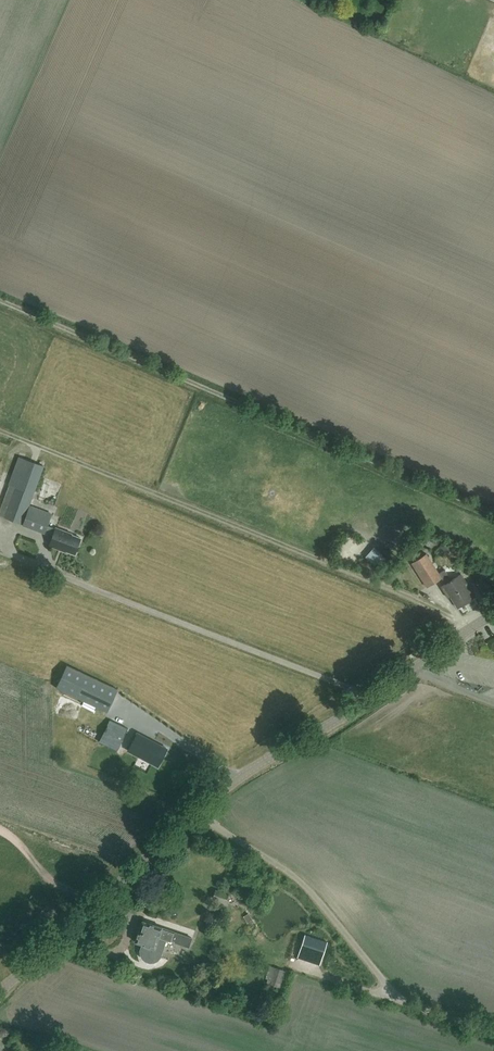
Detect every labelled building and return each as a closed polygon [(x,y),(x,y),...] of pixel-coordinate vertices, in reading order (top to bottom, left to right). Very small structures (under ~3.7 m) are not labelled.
[(20,457),(0,513),(0,516),(23,524),(23,526),(45,534),(52,514),(30,506),(44,466),(20,457)] [(49,545),(65,551),(66,551),(75,554),(81,538),(71,534),(72,533),(56,527),(49,545)] [(388,560),(379,552),(371,562),(380,570),(388,560)] [(438,573),(426,554),(411,563),(426,587),(441,578),(445,584),(441,587),(448,598),(450,597),(457,607),(475,596),(461,574),(451,580),(444,570),(438,573)] [(67,665),(56,688),(107,712),(118,689),(67,665)] [(128,728),(111,720),(100,743),(117,751),(128,728)] [(166,749),(137,734),(129,751),(158,766),(166,749)] [(229,902),(230,897),(216,894),(215,900),(229,902)] [(162,928),(142,921),(139,930),(135,942),(142,944),(140,950),(141,954),(142,958),(146,961),(150,962),(154,962),(158,960),(160,957),(166,939),(172,941),(175,932),(162,928)] [(290,973),(270,966),(266,978),(268,979),(267,983),(285,989),(290,973)]
